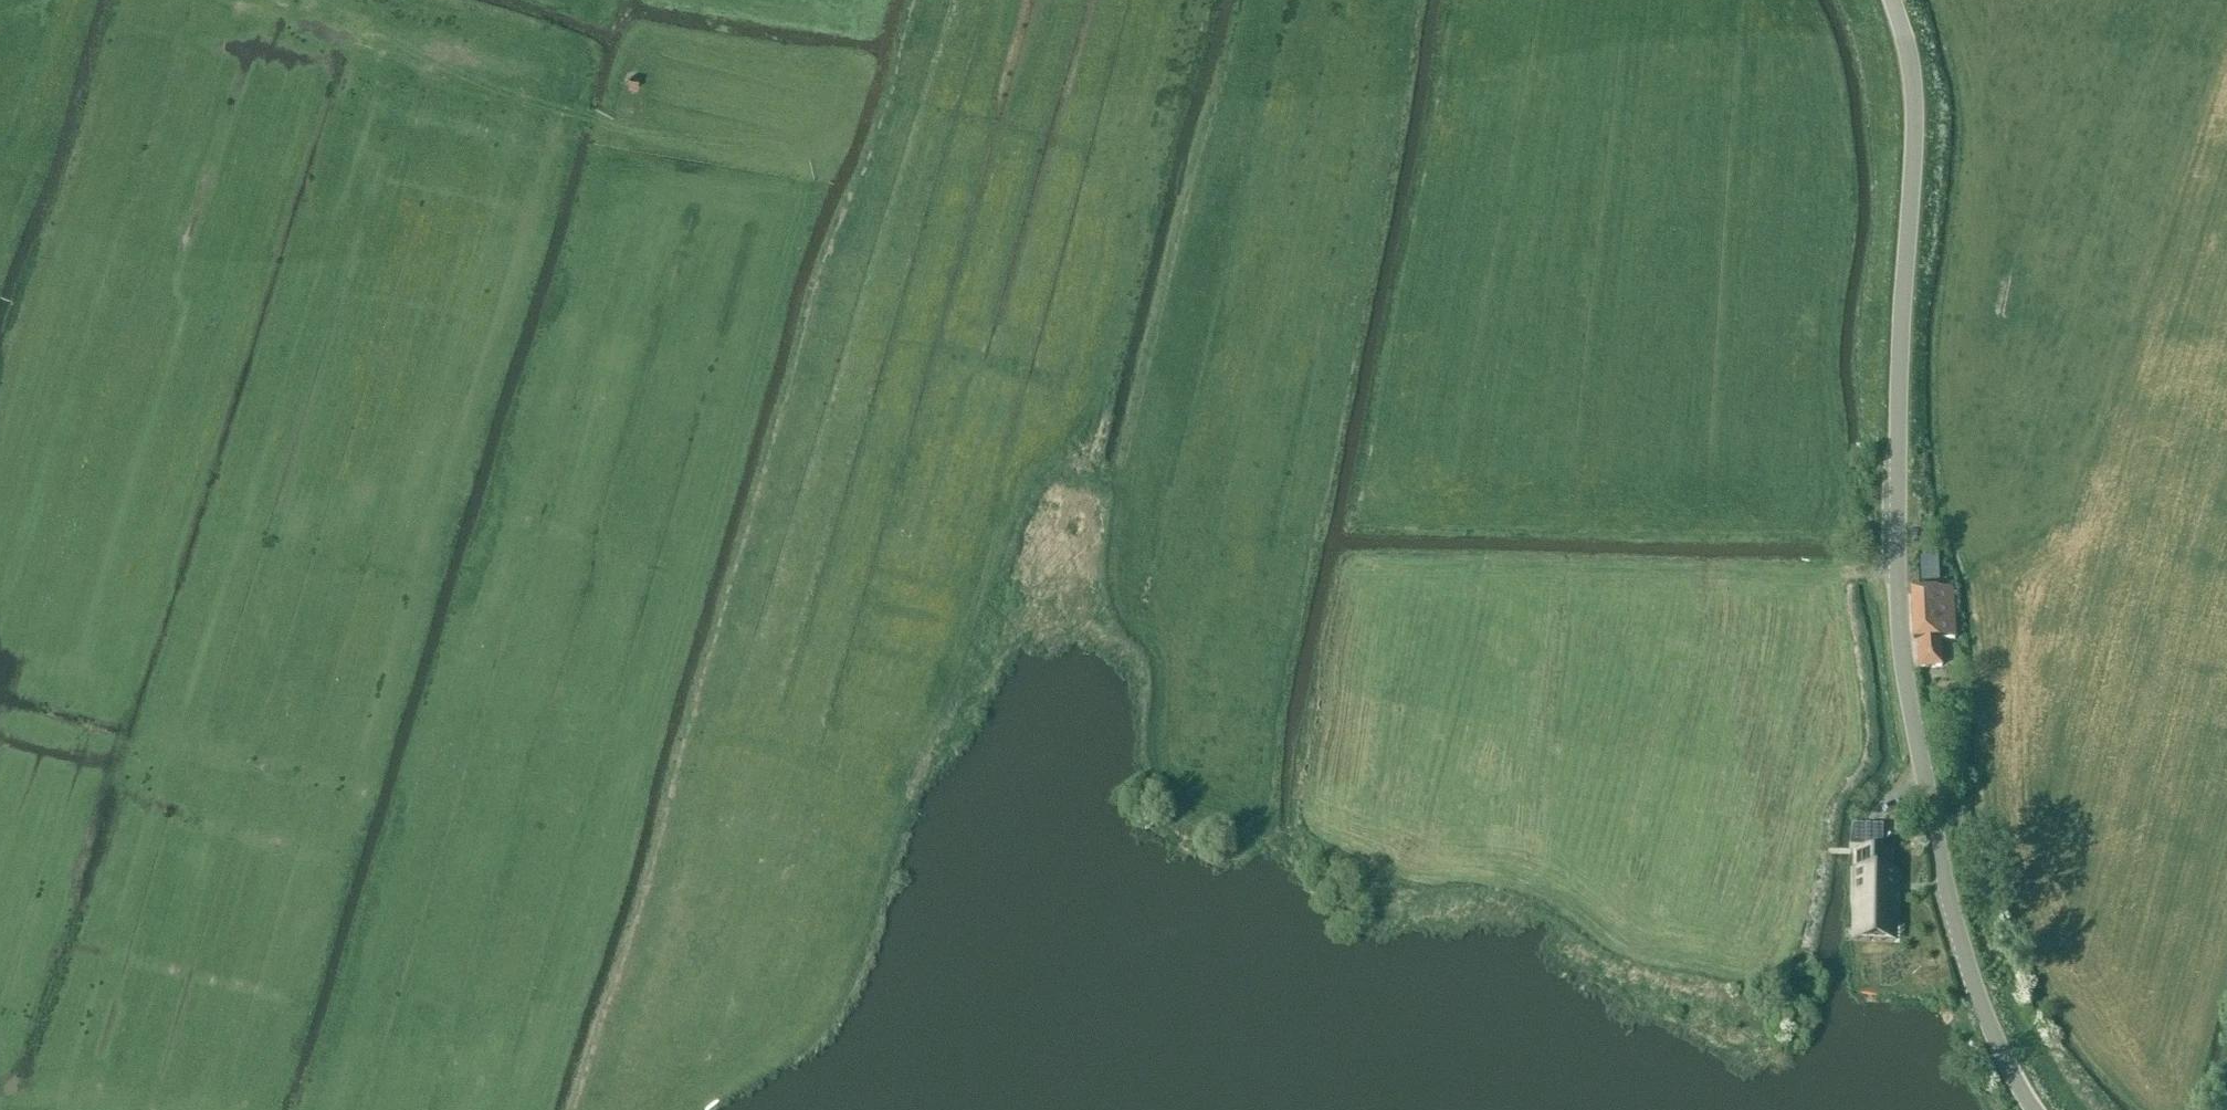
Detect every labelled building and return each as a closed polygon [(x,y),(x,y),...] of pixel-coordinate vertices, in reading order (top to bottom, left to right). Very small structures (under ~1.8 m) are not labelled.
[(1913,641),(1918,641),(1919,667),(1941,666),(1939,640),(1954,639),(1951,591),(1911,593),(1913,641)] [(1868,838),(1885,838),(1884,820),(1867,821),(1868,838)] [(1849,848),(1864,848),(1865,826),(1852,826),(1849,848)] [(1888,853),(1858,853),(1858,872),(1855,872),(1855,929),(1894,929),(1894,903),(1895,872),(1888,872),(1888,853)]
